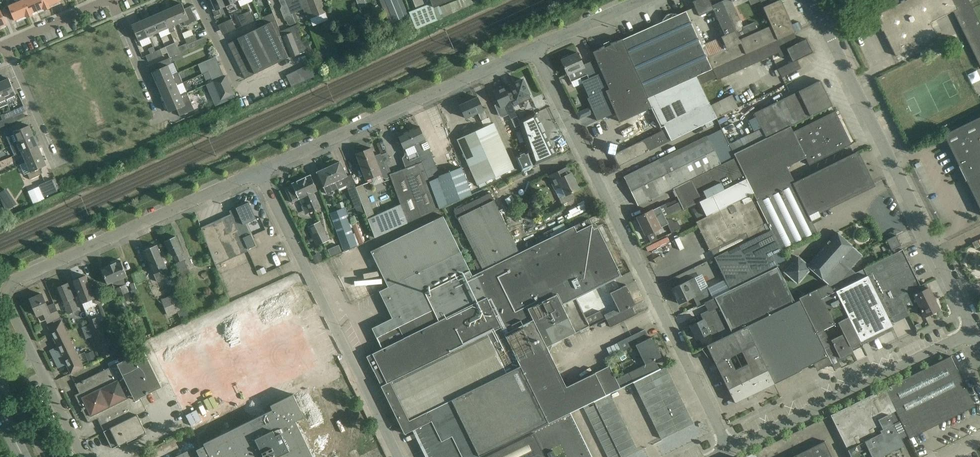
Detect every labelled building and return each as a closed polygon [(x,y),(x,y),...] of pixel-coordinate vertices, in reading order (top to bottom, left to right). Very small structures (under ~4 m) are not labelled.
[(28,18),(33,15),(32,13),(38,10),(34,0),(22,0),(20,1),(26,15),(28,18)] [(38,10),(44,7),(45,10),(50,8),(49,5),(47,0),(34,0),(38,10)] [(223,0),(209,0),(216,16),(221,13),(219,9),(226,6),(223,0)] [(286,0),(279,0),(282,6),(280,9),(285,21),(286,20),(288,25),(290,25),(294,24),(291,15),(291,14),(289,7),(286,0)] [(300,0),(286,0),(289,7),(291,14),(303,9),(300,0)] [(314,17),(326,13),(321,0),(307,0),(314,17)] [(388,23),(408,15),(402,0),(379,0),(388,23)] [(429,0),(412,0),(416,9),(430,3),(429,0)] [(715,15),(716,15),(713,10),(714,10),(712,5),(709,0),(696,0),(693,1),(699,16),(713,10),(715,15)] [(762,7),(771,26),(778,40),(785,36),(802,29),(799,22),(792,25),(781,0),(779,0),(771,3),(763,7),(762,7)] [(875,15),(895,56),(904,52),(937,36),(930,23),(953,12),(957,10),(952,0),(906,0),(900,3),(898,0),(889,0),(876,7),(879,13),(875,15)] [(957,10),(953,12),(964,34),(979,66),(979,24),(973,9),(970,2),(969,2),(968,0),(952,0),(957,10)] [(26,15),(20,1),(9,6),(15,20),(26,15)] [(778,40),(771,26),(758,31),(739,40),(729,19),(724,7),(722,1),(712,5),(714,10),(713,10),(716,15),(715,15),(724,36),(721,37),(727,49),(707,58),(712,70),(749,53),(778,40)] [(172,8),(179,23),(183,22),(185,26),(196,21),(190,6),(184,9),(182,3),(172,8)] [(739,40),(758,31),(754,22),(743,27),(738,16),(732,4),(724,7),(729,19),(739,40)] [(377,5),(371,10),(376,15),(382,9),(377,5)] [(172,8),(162,12),(169,28),(170,32),(175,30),(173,26),(179,23),(172,8)] [(251,10),(244,14),(248,24),(255,21),(251,10)] [(696,77),(712,70),(707,58),(686,11),(622,39),(648,98),(667,90),(696,77)] [(169,28),(162,12),(152,16),(159,32),(169,28)] [(266,24),(275,20),(272,13),(263,17),(266,24)] [(248,24),(244,14),(238,16),(243,26),(248,24)] [(149,36),(159,32),(152,16),(142,21),(149,36)] [(236,29),(231,19),(225,21),(230,32),(236,29)] [(237,38),(238,39),(241,45),(243,51),(246,56),(249,62),(252,68),(255,74),(290,57),(275,20),(266,24),(237,38)] [(139,41),(149,36),(142,21),(132,25),(139,41)] [(290,57),(305,51),(295,25),(280,31),(290,57)] [(185,38),(187,43),(188,43),(197,39),(195,34),(185,38)] [(187,43),(177,47),(179,53),(207,41),(205,36),(197,39),(188,43),(187,43)] [(785,36),(778,40),(749,53),(712,70),(717,81),(754,64),(771,56),(778,53),(787,49),(790,47),(785,36)] [(241,45),(238,39),(228,44),(231,50),(241,45)] [(593,52),(602,74),(609,89),(605,91),(615,113),(648,98),(622,39),(593,52)] [(778,53),(770,57),(772,62),(781,58),(789,54),(793,62),(777,69),(774,71),(777,77),(780,75),(782,78),(792,73),(801,68),(797,60),(813,52),(806,39),(790,47),(787,49),(778,53)] [(311,49),(308,40),(303,42),(306,51),(311,49)] [(179,53),(177,47),(175,43),(165,47),(170,58),(179,53)] [(231,50),(234,56),(243,51),(241,45),(231,50)] [(148,62),(158,57),(155,51),(153,47),(148,49),(150,53),(146,56),(148,62)] [(246,56),(243,51),(234,56),(236,61),(246,56)] [(584,68),(578,53),(561,60),(571,82),(587,75),(584,68)] [(249,62),(246,56),(236,61),(239,67),(249,62)] [(220,66),(216,57),(205,61),(211,74),(215,72),(212,66),(216,64),(217,67),(220,66)] [(156,82),(168,77),(172,75),(168,65),(171,64),(169,58),(157,63),(159,69),(152,72),(156,82)] [(249,62),(239,67),(242,73),(252,68),(249,62)] [(215,72),(221,70),(220,66),(217,67),(216,64),(212,66),(215,72)] [(286,75),(292,87),(314,76),(310,64),(286,75)] [(245,79),(255,74),(252,68),(242,73),(245,79)] [(712,70),(696,77),(700,85),(711,80),(712,83),(717,81),(712,70)] [(178,72),(172,75),(168,77),(156,82),(161,92),(177,85),(182,83),(178,72)] [(609,89),(602,74),(582,82),(589,99),(588,99),(597,121),(615,113),(605,91),(609,89)] [(233,94),(226,76),(213,81),(221,99),(233,94)] [(667,90),(648,98),(615,113),(619,122),(651,108),(661,128),(664,126),(666,130),(614,155),(619,166),(700,126),(716,119),(713,112),(710,105),(700,85),(696,77),(667,90)] [(0,82),(0,86),(6,99),(18,93),(14,82),(11,84),(9,78),(0,82)] [(505,89),(513,107),(531,99),(523,79),(510,85),(510,86),(505,89)] [(790,126),(823,110),(832,106),(820,80),(811,85),(754,113),(767,138),(790,126)] [(181,95),(177,85),(161,92),(165,102),(181,95)] [(744,89),(744,90),(746,95),(753,92),(750,86),(744,89)] [(513,107),(505,89),(504,88),(494,92),(501,107),(505,105),(512,121),(518,118),(517,118),(513,107)] [(744,90),(743,89),(710,105),(713,112),(716,118),(738,108),(738,107),(749,101),(746,95),(744,90)] [(194,108),(187,92),(181,95),(165,102),(169,112),(177,109),(179,115),(194,108)] [(487,118),(478,97),(459,105),(465,119),(478,113),(482,121),(487,118)] [(24,105),(21,106),(12,110),(11,111),(13,115),(13,116),(23,112),(26,111),(24,105)] [(587,108),(577,116),(582,122),(592,114),(587,108)] [(738,162),(746,179),(753,194),(757,201),(792,183),(785,169),(806,159),(809,165),(851,144),(835,111),(793,132),(790,126),(767,138),(750,147),(734,155),(735,158),(738,162)] [(13,115),(3,120),(6,126),(26,117),(23,112),(13,116),(13,115)] [(718,119),(720,124),(731,118),(729,113),(718,119)] [(528,151),(534,166),(556,156),(544,131),(545,131),(541,123),(540,123),(535,114),(521,120),(519,121),(523,134),(528,151)] [(944,135),(979,209),(979,117),(944,135)] [(735,158),(734,155),(729,144),(716,119),(700,127),(705,137),(624,177),(638,205),(673,189),(691,180),(735,158)] [(515,168),(494,122),(458,139),(478,184),(515,168)] [(33,135),(29,125),(22,128),(19,123),(4,130),(10,145),(18,142),(33,135)] [(418,126),(409,130),(422,159),(429,181),(439,209),(472,193),(469,186),(462,167),(441,176),(429,150),(429,148),(430,147),(427,142),(425,141),(418,126)] [(401,205),(408,223),(439,209),(429,181),(422,159),(409,130),(398,135),(403,145),(400,146),(404,155),(402,158),(405,168),(390,174),(401,205)] [(38,145),(33,135),(18,142),(22,152),(33,148),(38,145)] [(745,136),(729,144),(734,155),(750,147),(745,136)] [(26,162),(42,155),(38,145),(33,148),(22,152),(26,162)] [(390,177),(381,153),(374,156),(371,148),(356,154),(359,163),(366,180),(381,174),(382,177),(386,179),(390,177)] [(516,156),(523,171),(534,166),(528,151),(516,156)] [(757,201),(766,221),(771,230),(781,251),(817,233),(809,216),(871,185),(855,152),(792,183),(757,201)] [(20,165),(25,175),(27,173),(30,179),(42,174),(39,169),(47,165),(42,155),(26,162),(20,165)] [(702,218),(749,195),(753,194),(746,179),(738,162),(735,158),(691,180),(673,189),(679,202),(682,209),(682,208),(683,210),(699,202),(700,205),(692,209),(697,219),(701,216),(702,218)] [(335,182),(338,189),(346,186),(354,207),(363,204),(356,187),(354,184),(352,177),(351,174),(347,176),(340,162),(329,167),(336,182),(335,182)] [(336,182),(329,167),(316,172),(326,194),(337,189),(338,190),(338,189),(335,182),(336,182)] [(570,173),(567,167),(549,176),(555,190),(562,186),(566,195),(560,198),(563,204),(575,198),(572,192),(579,189),(571,173),(570,173)] [(302,179),(316,210),(321,208),(314,192),(317,191),(310,175),(302,179)] [(58,191),(52,179),(39,185),(44,197),(58,191)] [(316,210),(302,179),(292,183),(293,185),(285,188),(292,202),(299,199),(302,206),(306,204),(310,213),(316,210)] [(408,223),(401,205),(376,216),(363,184),(356,187),(363,204),(376,237),(408,223)] [(477,274),(520,253),(491,193),(454,211),(477,259),(474,260),(473,261),(479,272),(483,270),(476,274),(477,274)] [(702,218),(668,235),(686,271),(714,257),(767,232),(763,223),(749,195),(702,218)] [(11,198),(3,203),(6,211),(15,205),(11,198)] [(233,219),(247,251),(257,247),(247,223),(256,219),(249,202),(236,208),(240,216),(233,219)] [(638,218),(637,218),(636,221),(639,226),(641,227),(642,226),(646,235),(647,234),(651,243),(658,239),(654,231),(667,224),(671,232),(681,228),(677,221),(674,222),(673,221),(672,220),(671,219),(669,219),(668,219),(667,219),(666,220),(660,206),(637,217),(638,218)] [(344,252),(359,245),(346,207),(329,213),(343,250),(343,249),(344,252)] [(383,290),(462,252),(442,210),(372,244),(389,279),(380,284),(383,290)] [(216,265),(247,251),(233,219),(231,214),(201,228),(202,230),(205,237),(216,265)] [(473,275),(462,252),(383,290),(393,311),(374,320),(384,340),(367,348),(370,355),(367,356),(405,434),(431,421),(440,440),(450,434),(462,456),(480,456),(534,430),(548,423),(570,413),(593,401),(599,398),(609,393),(610,393),(620,388),(616,379),(609,365),(566,386),(547,346),(589,325),(576,298),(592,291),(615,279),(622,276),(609,251),(591,260),(576,232),(592,224),(589,219),(520,253),(477,274),(473,275)] [(324,243),(320,233),(325,231),(320,221),(308,227),(317,246),(324,243)] [(766,221),(763,223),(767,232),(771,230),(766,221)] [(357,223),(352,225),(360,244),(364,242),(357,223)] [(777,266),(772,256),(780,252),(780,251),(781,251),(771,230),(767,232),(714,257),(730,289),(777,266)] [(329,241),(325,231),(320,233),(324,243),(325,247),(330,245),(329,241)] [(838,290),(867,276),(864,269),(863,269),(855,273),(850,268),(855,263),(862,255),(837,233),(808,265),(811,269),(828,284),(828,285),(833,289),(834,287),(838,290)] [(892,250),(894,253),(902,249),(900,246),(901,246),(896,235),(886,240),(891,250),(892,250)] [(183,252),(176,236),(164,242),(171,257),(173,257),(182,277),(190,274),(188,269),(181,253),(183,252)] [(979,246),(977,240),(972,243),(975,249),(979,246)] [(339,244),(328,249),(331,256),(342,251),(339,244)] [(170,276),(157,245),(144,251),(154,274),(157,282),(165,278),(170,276)] [(902,302),(899,296),(912,289),(920,285),(902,249),(894,253),(893,254),(891,255),(864,269),(867,276),(838,290),(837,291),(850,319),(861,341),(892,326),(889,320),(906,311),(902,302)] [(786,262),(780,252),(772,256),(777,266),(786,262)] [(313,258),(315,263),(323,260),(320,255),(313,258)] [(798,257),(785,272),(798,284),(811,269),(808,265),(798,257)] [(111,265),(123,294),(129,292),(123,278),(127,276),(125,270),(121,260),(111,265)] [(123,294),(111,265),(101,269),(105,278),(108,284),(112,283),(117,297),(123,294)] [(718,305),(731,333),(747,326),(795,302),(777,266),(730,289),(714,297),(716,302),(718,305)] [(96,304),(99,302),(103,301),(97,287),(92,290),(86,275),(74,281),(80,295),(81,298),(83,303),(94,298),(96,304)] [(701,293),(694,278),(672,289),(679,303),(693,296),(698,305),(712,299),(707,289),(701,293)] [(294,338),(239,365),(249,385),(298,361),(301,367),(320,357),(318,354),(325,351),(314,328),(303,305),(290,279),(270,289),(283,315),(290,329),(294,338)] [(619,288),(615,279),(592,291),(597,300),(610,293),(619,311),(606,318),(610,327),(624,320),(637,314),(633,306),(635,305),(626,285),(619,288)] [(74,298),(68,283),(57,288),(63,302),(64,302),(68,314),(78,310),(73,298),(74,298)] [(902,302),(906,300),(913,296),(920,310),(921,312),(922,311),(925,317),(939,309),(928,288),(925,283),(920,285),(912,289),(899,296),(902,302)] [(824,329),(838,322),(843,334),(850,346),(861,341),(837,291),(838,290),(834,287),(833,289),(828,285),(805,295),(806,296),(800,299),(817,333),(824,329)] [(190,319),(179,291),(161,299),(168,316),(178,312),(182,322),(190,319)] [(48,307),(42,294),(30,299),(37,315),(44,313),(47,319),(52,317),(53,320),(60,317),(55,304),(48,307)] [(126,299),(120,301),(123,310),(129,307),(126,299)] [(800,299),(795,302),(747,326),(774,384),(801,370),(801,368),(813,362),(815,367),(821,369),(832,364),(825,350),(824,348),(817,335),(817,333),(800,299)] [(120,301),(114,304),(118,315),(124,313),(123,310),(120,301)] [(714,342),(731,333),(718,305),(700,314),(703,320),(690,326),(697,339),(710,333),(714,342)] [(585,317),(589,324),(602,317),(599,311),(585,317)] [(109,350),(97,317),(89,320),(103,358),(114,354),(118,352),(117,348),(109,350)] [(67,365),(71,373),(83,367),(61,320),(48,326),(58,346),(46,352),(49,360),(53,358),(58,369),(67,365)] [(711,361),(714,360),(735,403),(774,384),(747,326),(731,333),(714,342),(706,345),(707,346),(701,348),(711,361)] [(833,347),(832,344),(833,344),(831,340),(829,340),(827,336),(824,329),(817,333),(817,335),(824,348),(825,350),(828,356),(831,354),(833,347)] [(636,345),(645,340),(640,331),(617,342),(622,352),(636,345)] [(827,336),(829,340),(831,340),(833,344),(838,355),(836,355),(839,361),(846,357),(845,355),(853,352),(850,346),(843,334),(838,336),(836,332),(828,336),(827,336)] [(651,337),(645,340),(636,345),(645,364),(655,360),(661,357),(651,337)] [(140,397),(161,387),(144,351),(75,384),(79,393),(75,395),(89,423),(100,417),(106,430),(104,431),(112,448),(118,445),(119,446),(128,441),(145,433),(137,415),(146,410),(140,397)] [(86,356),(88,361),(96,358),(94,353),(86,356)] [(951,356),(884,389),(900,421),(909,439),(910,438),(975,406),(951,356)] [(620,388),(631,382),(660,368),(655,360),(645,364),(616,379),(620,388)] [(661,369),(649,374),(652,381),(669,373),(667,369),(666,367),(661,369)] [(231,369),(181,393),(191,413),(241,389),(231,369)] [(669,373),(652,381),(655,387),(672,379),(669,373)] [(649,374),(633,382),(636,388),(652,381),(649,374)] [(672,379),(655,387),(658,393),(675,385),(672,379)] [(652,381),(636,388),(639,395),(655,387),(652,381)] [(675,385),(658,393),(661,399),(678,391),(675,385)] [(655,387),(639,395),(642,401),(658,393),(655,387)] [(900,421),(884,389),(870,396),(895,447),(902,444),(893,424),(900,421)] [(678,391),(661,399),(665,406),(681,398),(678,391)] [(599,398),(593,401),(594,403),(597,408),(613,400),(610,393),(609,393),(599,398)] [(658,393),(642,401),(645,407),(661,399),(658,393)] [(222,438),(222,439),(231,456),(251,456),(247,448),(292,426),(306,454),(303,455),(302,455),(302,456),(303,456),(327,456),(338,452),(339,452),(338,451),(317,408),(316,407),(316,406),(316,405),(311,396),(311,395),(310,395),(310,396),(223,438),(222,438)] [(870,396),(830,415),(851,456),(876,456),(895,448),(895,447),(870,396)] [(681,398),(665,406),(668,412),(684,404),(681,398)] [(661,399),(645,407),(648,413),(665,406),(661,399)] [(613,400),(597,408),(597,410),(600,414),(616,406),(613,400)] [(594,403),(584,409),(584,410),(587,415),(597,410),(597,408),(594,403)] [(684,404),(668,412),(671,418),(687,410),(684,404)] [(616,406),(600,414),(600,415),(603,420),(619,412),(616,406)] [(665,406),(648,413),(651,420),(668,412),(665,406)] [(597,410),(587,415),(590,420),(600,415),(600,414),(597,410)] [(687,410),(671,418),(674,424),(690,416),(687,410)] [(619,412),(603,420),(605,426),(606,427),(622,419),(619,412)] [(668,412),(651,420),(654,426),(671,418),(668,412)] [(534,430),(547,456),(592,456),(570,413),(548,423),(534,430)] [(600,415),(590,420),(592,426),(603,420),(600,415)] [(690,416),(674,424),(677,431),(693,423),(690,416)] [(671,418),(654,426),(658,432),(674,424),(671,418)] [(622,419),(606,427),(608,431),(609,433),(625,425),(622,419)] [(603,420),(592,426),(595,431),(605,426),(603,420)] [(674,424),(658,432),(661,439),(677,431),(674,424)] [(625,425),(609,433),(611,436),(612,439),(628,431),(625,425)] [(605,426),(595,431),(597,436),(608,431),(606,427),(605,426)] [(534,430),(480,456),(547,456),(534,430)] [(608,431),(597,436),(600,442),(611,436),(609,433),(608,431)] [(628,431),(612,439),(613,442),(615,445),(631,437),(628,431)] [(611,436),(600,442),(603,447),(613,442),(612,439),(611,436)] [(631,437),(615,445),(616,447),(618,452),(634,444),(631,437)] [(792,456),(832,456),(824,441),(792,456)] [(613,442),(603,447),(605,452),(616,447),(615,445),(613,442)] [(618,452),(619,452),(621,456),(624,456),(638,450),(634,444),(618,452)] [(605,452),(608,456),(609,456),(619,452),(618,452),(616,447),(605,452)]
